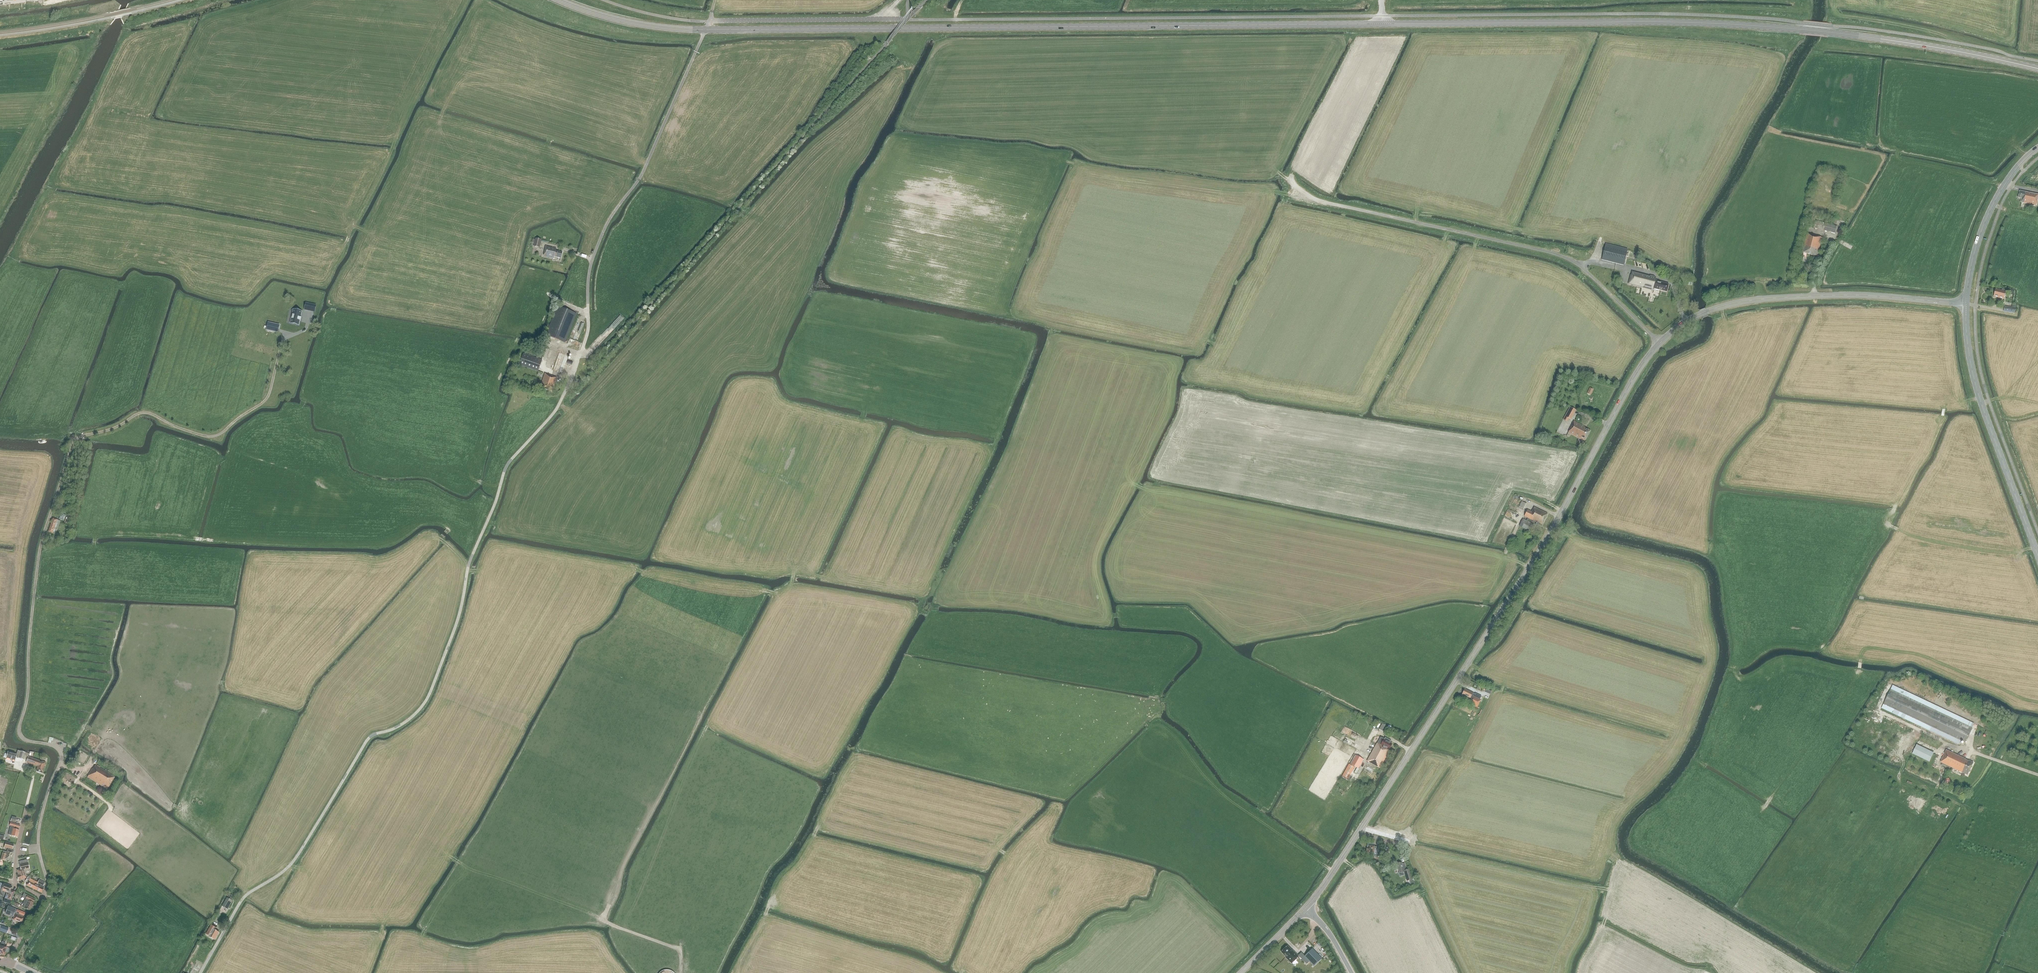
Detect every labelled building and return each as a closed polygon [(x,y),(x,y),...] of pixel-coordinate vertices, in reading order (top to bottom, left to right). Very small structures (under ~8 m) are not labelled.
[(2037,197),(2037,195),(2020,191),(2018,198),(2022,199),(2021,202),(2036,206),(2037,197)] [(1815,221),(1814,228),(1835,233),(1837,226),(1815,221)] [(1807,233),(1802,252),(1817,256),(1822,238),(1818,237),(1818,236),(1807,233)] [(539,248),(541,240),(535,238),(535,239),(532,239),(531,244),(534,244),(533,246),(539,248)] [(1628,249),(1605,244),(1601,260),(1624,265),(1628,249)] [(546,246),(543,256),(553,258),(554,256),(561,258),(562,252),(555,251),(556,249),(546,246)] [(1659,290),(1663,291),(1667,292),(1668,284),(1656,281),(1657,280),(1655,280),(1655,277),(1632,272),(1631,275),(1630,275),(1628,284),(1654,290),(1659,291),(1659,290)] [(2004,299),(2006,290),(2002,289),(2002,291),(1996,289),(1996,291),(1995,291),(1994,297),(2000,298),(2004,299)] [(306,303),(304,309),(314,312),(316,305),(306,303)] [(565,342),(576,314),(558,306),(546,335),(565,342)] [(290,323),(298,325),(301,312),(293,309),(290,323)] [(277,332),(279,325),(268,322),(266,330),(277,332)] [(553,369),(563,373),(569,356),(559,353),(553,369)] [(523,354),(519,365),(538,372),(542,360),(523,354)] [(542,382),(542,383),(540,388),(552,392),(556,378),(553,377),(553,376),(545,374),(542,382)] [(1571,420),(1576,410),(1570,407),(1564,416),(1571,420)] [(1579,438),(1585,441),(1590,430),(1584,427),(1584,426),(1574,421),(1569,429),(1570,429),(1568,433),(1579,438)] [(1534,525),(1528,522),(1529,519),(1537,522),(1542,525),(1548,514),(1534,507),(1533,511),(1532,511),(1532,512),(1527,510),(1524,516),(1527,518),(1526,521),(1523,519),(1519,526),(1530,532),(1534,525)] [(60,521),(53,518),(48,532),(55,534),(60,521)] [(1965,742),(1972,728),(1974,724),(1892,685),(1890,690),(1884,704),(1881,709),(1959,745),(1961,740),(1965,742)] [(1471,699),(1469,703),(1477,707),(1479,704),(1481,700),(1480,699),(1481,696),(1475,693),(1475,694),(1473,693),(1465,689),(1462,695),(1470,699),(1470,698),(1471,699)] [(1379,730),(1384,732),(1388,726),(1382,723),(1379,730)] [(1333,749),(1334,749),(1337,743),(1340,744),(1342,740),(1331,735),(1323,751),(1327,753),(1329,750),(1331,751),(1333,749)] [(1392,744),(1390,743),(1391,741),(1385,738),(1384,739),(1380,745),(1377,743),(1367,761),(1380,768),(1389,751),(1388,751),(1392,744)] [(1934,753),(1917,745),(1912,754),(1929,762),(1934,753)] [(23,760),(25,753),(17,750),(16,754),(11,753),(12,751),(9,751),(8,752),(7,754),(5,754),(3,757),(6,758),(15,760),(16,757),(23,760)] [(1946,750),(1940,762),(1967,775),(1973,763),(1969,761),(1968,761),(1965,760),(1965,759),(1946,750)] [(29,754),(25,753),(23,760),(26,761),(26,762),(37,766),(36,771),(42,773),(46,763),(28,757),(29,754)] [(1350,764),(1358,768),(1363,759),(1355,755),(1350,764)] [(1347,766),(1349,767),(1345,774),(1343,773),(1342,775),(1347,778),(1354,766),(1349,763),(1347,766)] [(93,769),(92,768),(87,777),(107,789),(115,777),(95,765),(93,769)] [(1348,785),(1342,781),(1338,787),(1344,791),(1348,785)] [(11,826),(9,835),(18,837),(19,830),(14,829),(15,827),(20,828),(21,825),(11,823),(10,825),(11,826)] [(8,848),(7,852),(4,851),(3,853),(2,853),(0,859),(4,861),(5,859),(11,861),(13,851),(12,851),(13,844),(5,842),(4,847),(8,848)] [(1366,853),(1373,854),(1378,854),(1378,847),(1374,846),(1370,846),(1369,849),(1367,849),(1366,853)] [(20,864),(20,868),(21,869),(17,870),(18,875),(17,875),(18,881),(26,878),(24,870),(29,869),(28,862),(20,864)] [(1397,864),(1399,873),(1398,873),(1399,877),(1405,875),(1407,881),(1412,880),(1409,870),(1406,870),(1405,864),(1403,865),(1402,862),(1397,864)] [(36,882),(30,879),(30,878),(28,877),(25,881),(27,882),(26,885),(42,893),(44,889),(43,889),(44,887),(43,886),(45,883),(39,880),(38,883),(36,882)] [(4,900),(3,902),(10,904),(14,893),(14,891),(10,890),(12,886),(3,883),(3,884),(0,883),(0,890),(1,890),(6,892),(4,900)] [(22,904),(24,904),(23,907),(29,910),(35,899),(27,895),(23,893),(22,896),(25,898),(22,904)] [(230,895),(229,898),(227,897),(222,906),(227,909),(232,900),(231,900),(233,897),(230,895)] [(25,913),(17,910),(16,910),(8,906),(5,913),(14,917),(13,920),(22,923),(25,917),(24,916),(25,913)] [(215,940),(219,932),(214,930),(215,928),(216,928),(211,925),(206,934),(209,936),(215,940)] [(1291,963),(1298,957),(1292,950),(1292,951),(1287,946),(1282,952),(1286,957),(1291,963)] [(1312,948),(1304,956),(1314,966),(1322,958),(1312,948)]
